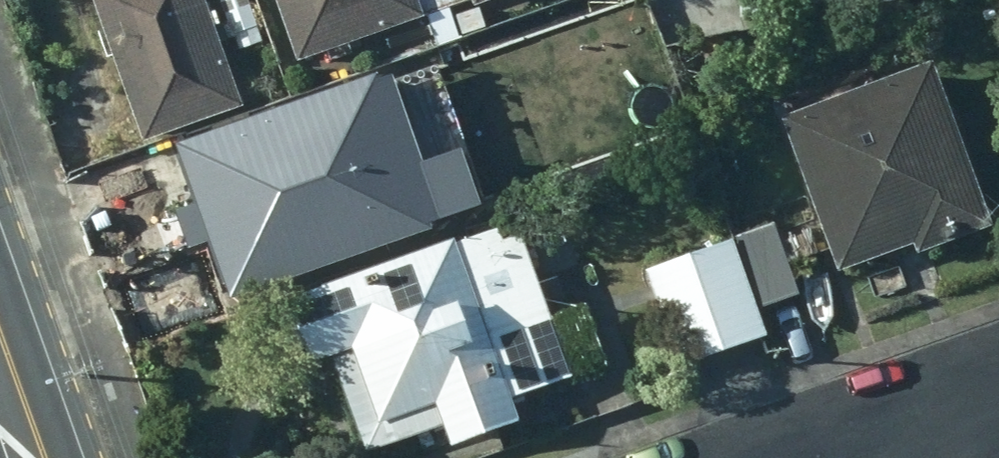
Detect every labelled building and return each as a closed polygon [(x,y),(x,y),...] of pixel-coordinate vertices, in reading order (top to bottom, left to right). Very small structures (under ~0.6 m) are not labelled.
[(137,149),(192,127),(235,110),(193,0),(81,0),(137,149)] [(440,7),(437,0),(267,0),(291,61),(414,22),(412,16),(440,7)] [(464,8),(488,0),(461,0),(464,8)] [(915,65),(771,122),(829,272),(902,244),(908,259),(980,231),(915,65)] [(363,83),(162,154),(215,302),(426,228),(423,217),(461,204),(437,136),(404,148),(397,128),(381,133),(363,83)] [(755,311),(796,294),(768,228),(727,245),(755,311)] [(482,236),(275,308),(298,371),(343,354),(369,431),(427,411),(439,449),(505,426),(497,401),(556,380),(507,240),(487,247),(482,236)] [(722,242),(639,273),(673,366),(756,335),(722,242)]
